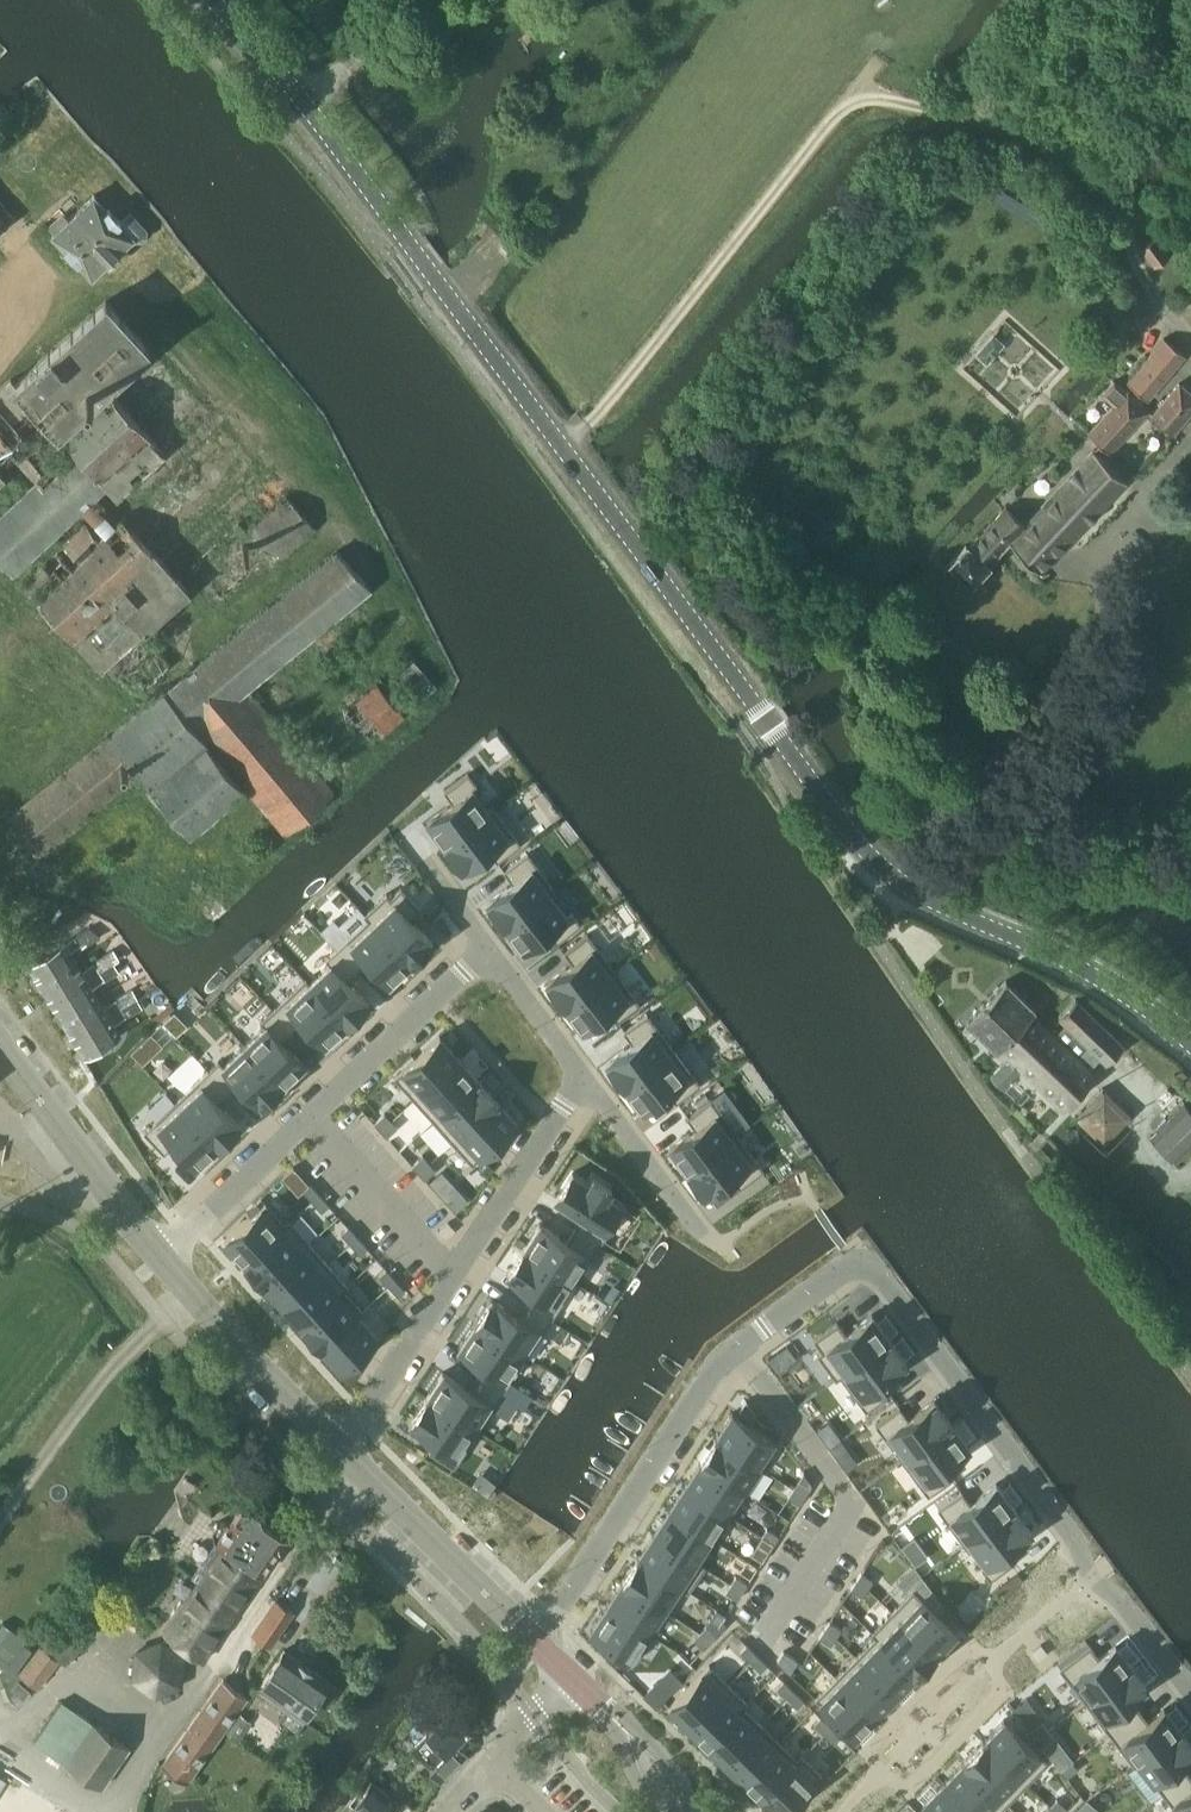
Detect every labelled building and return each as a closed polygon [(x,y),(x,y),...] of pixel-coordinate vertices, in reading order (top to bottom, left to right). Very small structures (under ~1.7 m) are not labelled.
[(129,210),(118,219),(95,195),(53,234),(93,276),(132,238),(134,240),(141,240),(146,235),(146,227),(129,210)] [(13,214),(0,200),(0,226),(13,214)] [(1155,237),(1141,246),(1156,266),(1169,256),(1155,237)] [(150,348),(151,347),(106,297),(15,381),(11,377),(0,388),(0,448),(5,443),(38,479),(0,514),(0,560),(10,571),(106,485),(116,497),(165,452),(107,387),(150,348)] [(1127,384),(1147,401),(1185,355),(1165,338),(1127,384)] [(1115,404),(1089,432),(1110,452),(1149,411),(1128,390),(1127,392),(1115,380),(1103,393),(1115,404)] [(1152,415),(1173,433),(1190,413),(1190,392),(1179,382),(1152,415)] [(950,562),(972,583),(1011,542),(1041,571),(1127,482),(1094,451),(1025,524),(1006,507),(969,546),(967,544),(950,562)] [(289,494),(248,527),(275,560),(315,527),(289,494)] [(190,590),(123,517),(100,538),(86,522),(21,581),(102,669),(190,590)] [(166,689),(7,815),(40,857),(142,774),(151,785),(150,786),(191,835),(246,788),(284,833),(337,791),(249,686),(372,586),(337,548),(165,688),(166,689)] [(111,665),(132,691),(135,693),(171,664),(148,635),(111,665)] [(379,683),(351,706),(378,738),(405,714),(379,683)] [(453,801),(427,821),(445,845),(495,808),(494,807),(490,810),(473,787),(477,784),(468,772),(445,790),(453,801)] [(495,808),(445,845),(446,845),(446,846),(462,867),(463,869),(489,849),(498,861),(521,843),(495,808)] [(513,881),(487,901),(489,903),(488,903),(504,924),(505,925),(555,888),(528,852),(504,870),(513,881)] [(387,892),(365,913),(412,962),(413,961),(432,943),(433,941),(411,918),(422,908),(401,886),(391,896),(387,892)] [(555,888),(505,925),(523,949),(549,930),(558,941),(581,923),(572,911),(568,915),(551,892),(555,889),(555,888)] [(368,918),(337,947),(358,969),(368,959),(390,982),(412,962),(365,913),(364,914),(368,918)] [(65,939),(29,961),(40,980),(77,957),(72,948),(83,942),(86,946),(102,936),(89,926),(78,933),(66,941),(65,939)] [(573,962),(547,981),(548,983),(564,1004),(565,1005),(614,968),(588,933),(564,950),(573,962)] [(306,977),(305,978),(348,1023),(348,1022),(349,1022),(368,1004),(369,1002),(347,979),(358,969),(337,947),(326,957),(330,962),(310,981),(306,977)] [(77,957),(40,980),(51,998),(112,961),(119,957),(113,949),(95,960),(83,967),(77,957)] [(112,961),(51,998),(62,1016),(99,994),(93,984),(105,977),(118,969),(112,961)] [(614,968),(565,1005),(583,1029),(609,1010),(617,1021),(641,1004),(614,968)] [(305,978),(273,1008),(293,1030),(304,1020),(326,1043),(348,1023),(305,978)] [(967,1020),(1006,1058),(993,1072),(1012,1090),(1030,1073),(1063,1105),(1124,1043),(1076,997),(1048,1026),(1032,1011),(1036,1007),(1007,978),(967,1020)] [(99,994),(62,1016),(74,1035),(136,996),(131,988),(117,997),(105,1004),(99,994)] [(136,996),(74,1035),(85,1053),(122,1031),(116,1021),(127,1014),(141,1005),(136,996)] [(265,1024),(245,1043),(283,1084),(305,1063),(283,1040),(293,1030),(273,1008),(261,1020),(265,1024)] [(175,1012),(164,1022),(176,1034),(187,1024),(175,1012)] [(633,1042),(607,1061),(608,1063),(624,1085),(624,1084),(625,1085),(674,1048),(648,1013),(624,1030),(633,1042)] [(440,1035),(395,1076),(415,1098),(460,1057),(440,1035)] [(220,1059),(209,1069),(229,1091),(240,1081),(262,1104),(263,1103),(264,1103),(283,1084),(245,1043),(223,1063),(220,1059)] [(674,1048),(625,1085),(643,1109),(668,1090),(677,1101),(701,1084),(674,1048)] [(460,1057),(415,1098),(434,1119),(479,1079),(460,1057)] [(209,1069),(177,1100),(219,1145),(220,1144),(239,1126),(241,1124),(219,1101),(229,1091),(209,1069)] [(479,1079),(434,1119),(453,1141),(498,1100),(498,1099),(480,1079),(479,1079)] [(1076,1115),(1104,1142),(1132,1113),(1104,1086),(1076,1115)] [(696,1127),(670,1146),(688,1170),(738,1133),(711,1098),(688,1115),(696,1127)] [(177,1100),(145,1130),(165,1152),(175,1142),(198,1165),(219,1145),(177,1100)] [(498,1100),(453,1141),(473,1163),(518,1122),(498,1100)] [(1174,1158),(1190,1141),(1190,1108),(1185,1101),(1170,1116),(1151,1135),(1174,1158)] [(375,1121),(375,1122),(381,1129),(392,1119),(385,1112),(375,1121)] [(392,1119),(381,1129),(387,1136),(387,1135),(398,1126),(392,1119)] [(738,1133),(688,1170),(689,1171),(704,1193),(705,1192),(706,1194),(708,1193),(732,1175),(741,1186),(764,1169),(738,1133)] [(413,1164),(419,1171),(430,1162),(423,1154),(413,1164)] [(430,1162),(419,1171),(425,1178),(436,1169),(430,1162)] [(442,1171),(431,1180),(438,1188),(456,1208),(467,1198),(449,1178),(442,1171)] [(573,1171),(556,1197),(583,1215),(575,1227),(600,1243),(608,1231),(609,1232),(626,1206),(607,1193),(612,1185),(593,1173),(588,1181),(573,1171)] [(310,1183),(304,1189),(313,1200),(320,1194),(311,1183),(310,1183)] [(320,1194),(313,1200),(323,1211),(329,1204),(330,1204),(320,1194)] [(266,1202),(225,1239),(245,1261),(291,1220),(290,1219),(286,1223),(266,1202)] [(291,1220),(245,1261),(246,1262),(264,1282),(310,1241),(291,1220)] [(540,1222),(524,1247),(576,1280),(600,1243),(575,1227),(567,1239),(540,1222)] [(349,1226),(342,1232),(351,1243),(358,1236),(349,1226)] [(358,1236),(351,1243),(361,1253),(368,1247),(358,1236)] [(310,1241),(264,1282),(284,1303),(329,1263),(310,1241)] [(509,1270),(508,1272),(535,1289),(527,1301),(551,1318),(576,1280),(524,1247),(523,1247),(509,1270)] [(329,1263),(284,1303),(303,1325),(348,1284),(329,1263)] [(387,1268),(380,1274),(389,1285),(396,1279),(387,1268)] [(396,1279),(389,1285),(399,1296),(406,1289),(396,1279)] [(348,1284),(303,1325),(303,1326),(321,1345),(322,1346),(363,1309),(345,1289),(349,1285),(348,1284)] [(476,1320),(476,1321),(527,1355),(551,1318),(527,1301),(519,1313),(492,1296),(491,1298),(490,1298),(476,1320)] [(363,1309),(322,1346),(342,1368),(379,1335),(360,1314),(364,1310),(363,1309)] [(838,1320),(814,1338),(823,1349),(818,1353),(836,1377),(890,1337),(872,1313),(846,1332),(838,1320)] [(476,1321),(459,1346),(486,1363),(478,1375),(503,1392),(511,1379),(506,1376),(522,1352),(527,1356),(527,1355),(476,1321)] [(890,1337),(836,1377),(837,1378),(841,1375),(867,1409),(890,1392),(882,1380),(908,1361),(907,1359),(891,1338),(890,1337)] [(788,1344),(769,1358),(777,1370),(796,1356),(788,1344)] [(444,1370),(427,1395),(479,1429),(503,1392),(478,1375),(471,1388),(444,1370)] [(412,1418),(411,1420),(438,1438),(430,1450),(455,1466),(479,1429),(427,1395),(427,1396),(426,1396),(412,1418)] [(900,1405),(876,1422),(903,1458),(952,1421),(952,1420),(936,1399),(935,1397),(909,1416),(900,1405)] [(747,1399),(740,1410),(752,1418),(756,1412),(747,1399)] [(733,1411),(716,1436),(763,1466),(779,1441),(733,1411)] [(952,1421),(903,1458),(929,1494),(952,1476),(944,1464),(970,1445),(952,1421)] [(701,1459),(701,1460),(747,1490),(763,1466),(716,1436),(716,1437),(701,1459)] [(842,1437),(831,1446),(836,1453),(848,1444),(842,1437)] [(701,1460),(685,1484),(732,1514),(747,1490),(701,1460)] [(481,1474),(473,1486),(492,1499),(497,1490),(494,1488),(496,1484),(481,1474)] [(962,1489),(938,1507),(965,1542),(1014,1506),(997,1482),(971,1501),(962,1489)] [(685,1484),(670,1508),(716,1538),(732,1514),(685,1484)] [(794,1487),(789,1495),(801,1503),(806,1494),(794,1487)] [(163,1630),(203,1658),(287,1533),(264,1518),(260,1510),(251,1502),(241,1503),(229,1520),(225,1518),(217,1519),(211,1526),(212,1536),(223,1543),(164,1629),(163,1630)] [(1014,1506),(965,1542),(965,1543),(970,1540),(987,1563),(982,1566),(991,1578),(1015,1560),(1006,1549),(1032,1530),(1031,1528),(1015,1506),(1015,1507),(1014,1506)] [(670,1508),(654,1532),(705,1565),(706,1564),(696,1558),(710,1536),(715,1539),(716,1538),(670,1508)] [(768,1527),(763,1534),(775,1542),(780,1534),(768,1527)] [(654,1532),(638,1556),(690,1589),(705,1565),(654,1532)] [(763,1534),(757,1543),(769,1550),(775,1542),(763,1534)] [(623,1579),(623,1580),(669,1610),(670,1609),(665,1606),(679,1584),(689,1590),(690,1589),(638,1556),(638,1557),(623,1579)] [(862,1571),(857,1579),(869,1586),(874,1579),(862,1571)] [(736,1574),(731,1582),(743,1590),(748,1582),(736,1574)] [(857,1579),(851,1587),(863,1595),(869,1586),(857,1579)] [(623,1580),(607,1604),(654,1634),(669,1610),(623,1580)] [(731,1582),(726,1590),(738,1598),(743,1590),(731,1582)] [(913,1588),(892,1610),(936,1652),(957,1631),(913,1588)] [(294,1611),(279,1601),(275,1598),(251,1633),(270,1646),(294,1611)] [(607,1604),(591,1629),(613,1643),(608,1650),(628,1663),(632,1656),(637,1659),(654,1634),(607,1604)] [(892,1610),(873,1630),(916,1673),(917,1672),(936,1653),(936,1652),(892,1610)] [(830,1620),(825,1627),(837,1635),(842,1627),(830,1620)] [(707,1624),(701,1631),(711,1641),(718,1634),(707,1624)] [(825,1627),(820,1635),(831,1643),(837,1635),(825,1627)] [(876,1635),(857,1655),(896,1693),(916,1673),(873,1630),(872,1631),(876,1635)] [(701,1631),(694,1637),(704,1647),(711,1641),(701,1631)] [(6,1664),(3,1669),(13,1677),(35,1648),(25,1641),(24,1640),(6,1664)] [(747,1643),(741,1650),(751,1660),(758,1653),(747,1643)] [(1090,1644),(1060,1667),(1085,1700),(1132,1664),(1116,1644),(1100,1656),(1090,1644)] [(21,1675),(40,1689),(61,1660),(42,1646),(21,1675)] [(286,1649),(259,1687),(287,1707),(303,1718),(316,1699),(328,1708),(342,1688),(286,1649)] [(784,1649),(778,1659),(790,1671),(798,1658),(784,1649)] [(680,1651),(674,1658),(684,1668),(690,1661),(680,1651)] [(758,1653),(751,1660),(761,1670),(768,1663),(758,1653)] [(857,1655),(837,1675),(876,1714),(896,1693),(857,1655)] [(710,1663),(669,1705),(688,1724),(729,1682),(710,1663)] [(1132,1664),(1085,1700),(1110,1731),(1140,1708),(1131,1697),(1147,1684),(1146,1683),(1132,1665),(1132,1664)] [(837,1675),(816,1696),(856,1735),(876,1714),(837,1675)] [(248,1695),(224,1678),(163,1764),(187,1781),(248,1695)] [(784,1679),(778,1686),(788,1696),(795,1689),(784,1679)] [(729,1682),(688,1724),(707,1742),(748,1700),(729,1682)] [(795,1689),(788,1696),(798,1706),(805,1699),(795,1689)] [(1028,1697),(1015,1706),(1029,1725),(1042,1716),(1028,1697)] [(64,1699),(37,1739),(104,1784),(130,1745),(64,1699)] [(748,1700),(707,1742),(725,1760),(762,1722),(745,1705),(749,1701),(748,1700)] [(1140,1708),(1110,1731),(1134,1763),(1180,1728),(1165,1707),(1149,1720),(1140,1708)] [(451,1711),(414,1749),(432,1767),(430,1769),(441,1779),(460,1760),(468,1752),(464,1749),(469,1744),(469,1739),(464,1734),(470,1728),(451,1711)] [(242,1714),(229,1732),(238,1738),(251,1721),(242,1714)] [(821,1715),(814,1722),(825,1732),(831,1725),(821,1715)] [(1005,1717),(984,1739),(1028,1782),(1049,1760),(1005,1717)] [(1043,1720),(1031,1729),(1037,1737),(1049,1728),(1043,1720)] [(762,1722),(725,1760),(744,1778),(781,1740),(762,1722)] [(831,1725),(825,1732),(835,1742),(842,1735),(831,1725)] [(1049,1728),(1037,1737),(1043,1744),(1054,1736),(1049,1728)] [(1128,1770),(1151,1800),(1163,1791),(1189,1772),(1180,1760),(1190,1752),(1190,1741),(1181,1728),(1180,1728),(1134,1763),(1135,1764),(1128,1770)] [(965,1759),(964,1759),(1008,1802),(1028,1782),(984,1739),(983,1739),(965,1758),(965,1759)] [(781,1740),(744,1778),(762,1796),(803,1754),(802,1753),(798,1757),(781,1740)] [(762,1796),(778,1811),(784,1811),(822,1773),(803,1754),(762,1796)] [(944,1780),(977,1811),(998,1811),(1008,1802),(964,1759),(944,1780)] [(1073,1760),(1061,1768),(1067,1776),(1079,1767),(1073,1760)] [(1163,1791),(1179,1811),(1190,1811),(1190,1774),(1189,1772),(1163,1791)] [(0,1777),(0,1811),(56,1811),(0,1777)] [(351,1807),(358,1811),(389,1811),(398,1800),(372,1780),(351,1807)] [(923,1801),(934,1811),(977,1811),(944,1780),(923,1801)] [(1051,1804),(1059,1811),(1063,1811),(1068,1807),(1058,1798),(1051,1804)]
